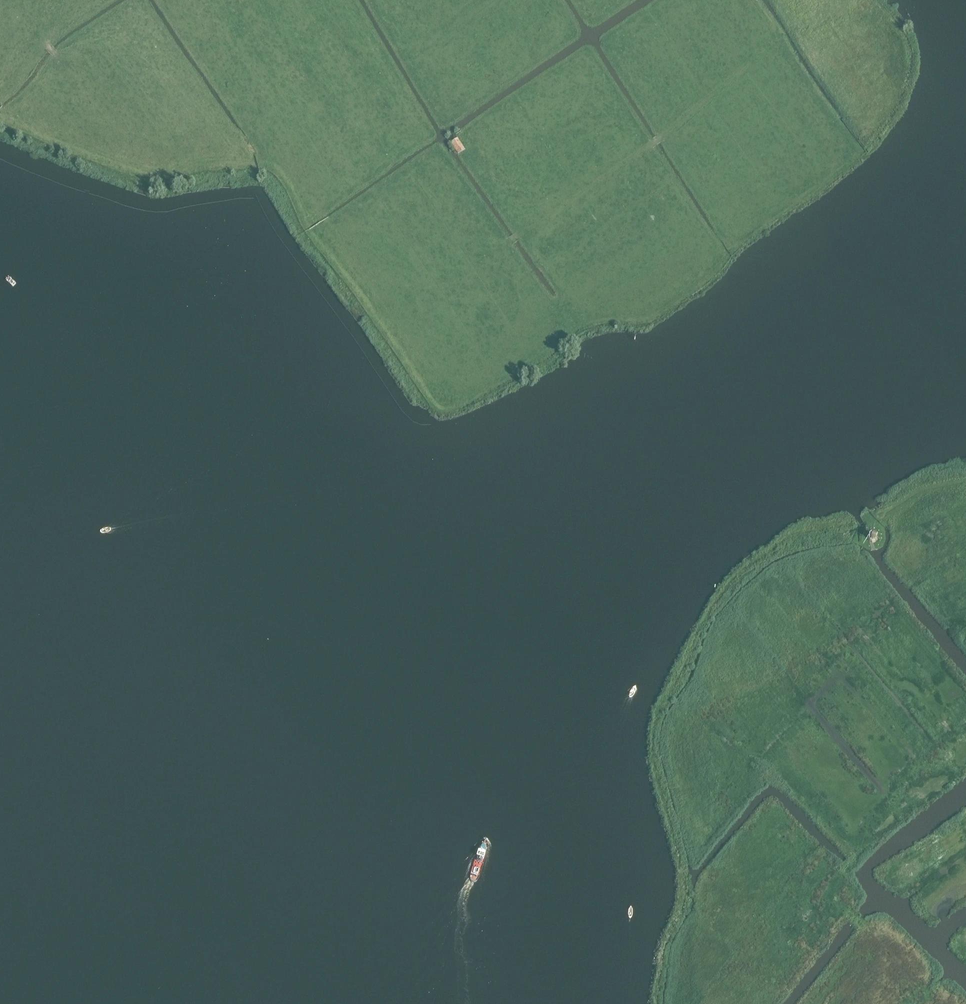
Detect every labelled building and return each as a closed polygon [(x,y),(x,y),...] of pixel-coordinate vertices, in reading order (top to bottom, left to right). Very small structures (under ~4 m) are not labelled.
[(456,136),(448,142),(457,154),(465,148),(456,136)] [(873,542),(874,542),(875,542),(876,541),(877,540),(878,539),(878,538),(878,537),(878,536),(877,535),(877,534),(876,533),(875,532),(873,532),(872,532),(871,532),(870,532),(869,532),(869,533),(868,534),(867,535),(867,536),(867,537),(867,538),(867,539),(868,540),(869,541),(870,542),(871,542),(872,542),(873,542)]
